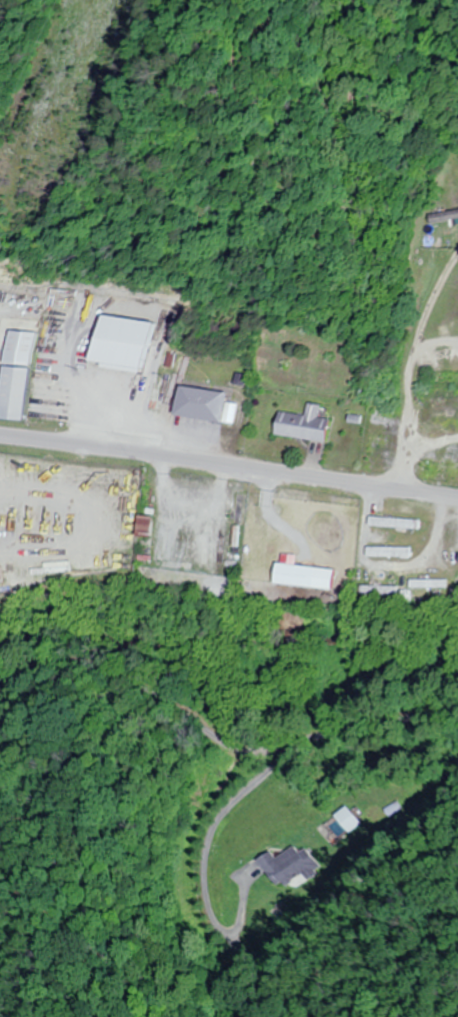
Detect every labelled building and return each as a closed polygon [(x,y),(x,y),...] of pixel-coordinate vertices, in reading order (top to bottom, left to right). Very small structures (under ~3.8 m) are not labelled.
[(426,214),(428,224),(457,219),(457,209),(426,214)] [(29,333),(2,331),(0,379),(0,419),(25,421),(29,333)] [(225,393),(177,387),(174,416),(233,423),(235,405),(224,403),(225,393)] [(274,435),(325,443),(329,419),(317,417),(319,406),(306,404),(304,415),(277,411),(274,435)] [(422,520),(372,518),(372,527),(422,529),(422,520)] [(414,548),(371,548),(371,556),(414,556),(414,548)] [(337,589),(338,569),(279,564),(277,585),(337,589)] [(282,858),(278,851),(264,859),(283,891),(323,867),(312,848),(304,852),(301,846),(282,858)]
